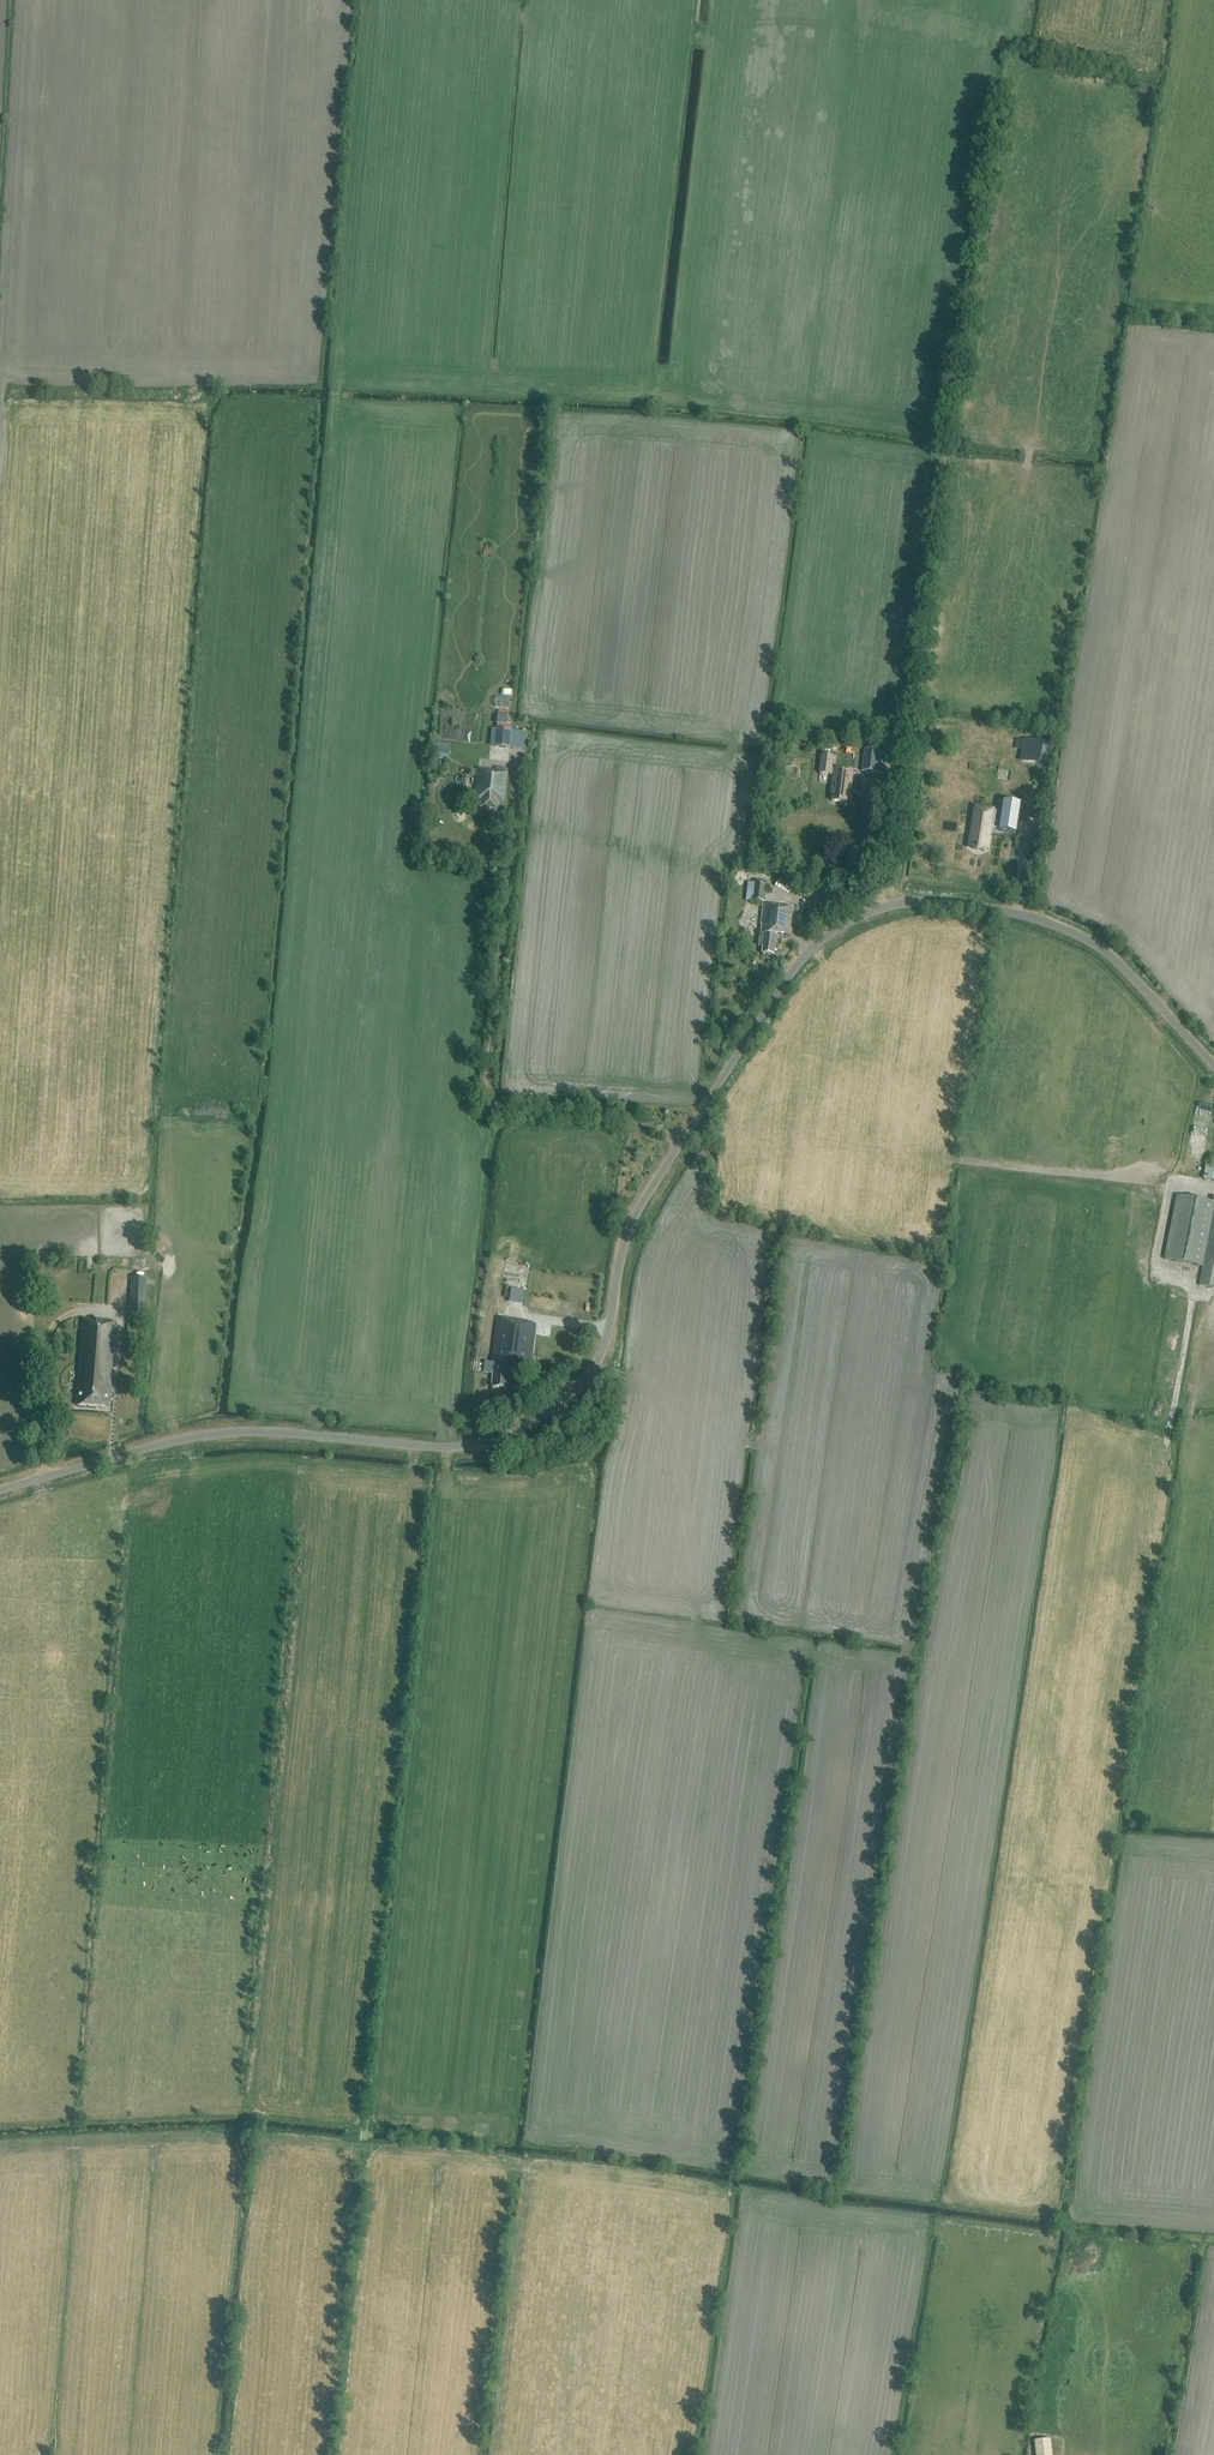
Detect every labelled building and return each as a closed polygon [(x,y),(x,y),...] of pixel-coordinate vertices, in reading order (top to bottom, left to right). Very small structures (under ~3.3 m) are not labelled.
[(496,723),(506,724),(507,715),(497,714),(496,723)] [(510,733),(497,731),(495,747),(508,748),(510,733)] [(1015,749),(1023,750),(1022,757),(1047,761),(1050,744),(1016,739),(1015,749)] [(436,759),(448,760),(449,751),(437,750),(436,759)] [(884,774),(887,752),(865,750),(862,772),(884,774)] [(832,775),(834,756),(821,755),(819,774),(832,775)] [(849,799),(852,771),(833,769),(831,788),(834,789),(833,802),(845,803),(846,798),(849,799)] [(504,805),(507,773),(487,771),(487,772),(477,771),(474,802),(480,802),(480,810),(498,811),(499,804),(504,805)] [(968,847),(989,850),(992,829),(999,830),(999,831),(1016,833),(1021,804),(1003,802),(1002,812),(995,811),(995,809),(974,805),(968,847)] [(763,903),(761,922),(759,940),(763,941),(761,955),(773,956),(773,951),(777,952),(779,937),(786,938),(791,931),(793,922),(794,908),(786,907),(786,905),(765,903),(766,886),(754,885),(753,902),(763,903)] [(1213,1173),(1213,1167),(1206,1166),(1203,1179),(1212,1181),(1213,1173)] [(1177,1196),(1165,1260),(1204,1267),(1200,1287),(1213,1289),(1213,1203),(1177,1196)] [(144,1315),(147,1280),(134,1279),(131,1314),(144,1315)] [(529,1374),(536,1326),(496,1320),(491,1364),(495,1364),(491,1388),(509,1391),(511,1372),(529,1374)] [(110,1409),(117,1324),(85,1321),(78,1407),(110,1409)] [(1044,2244),(1042,2263),(1050,2264),(1051,2245),(1044,2244)] [(1049,2438),(1032,2440),(1034,2454),(1052,2454),(1049,2438)]
